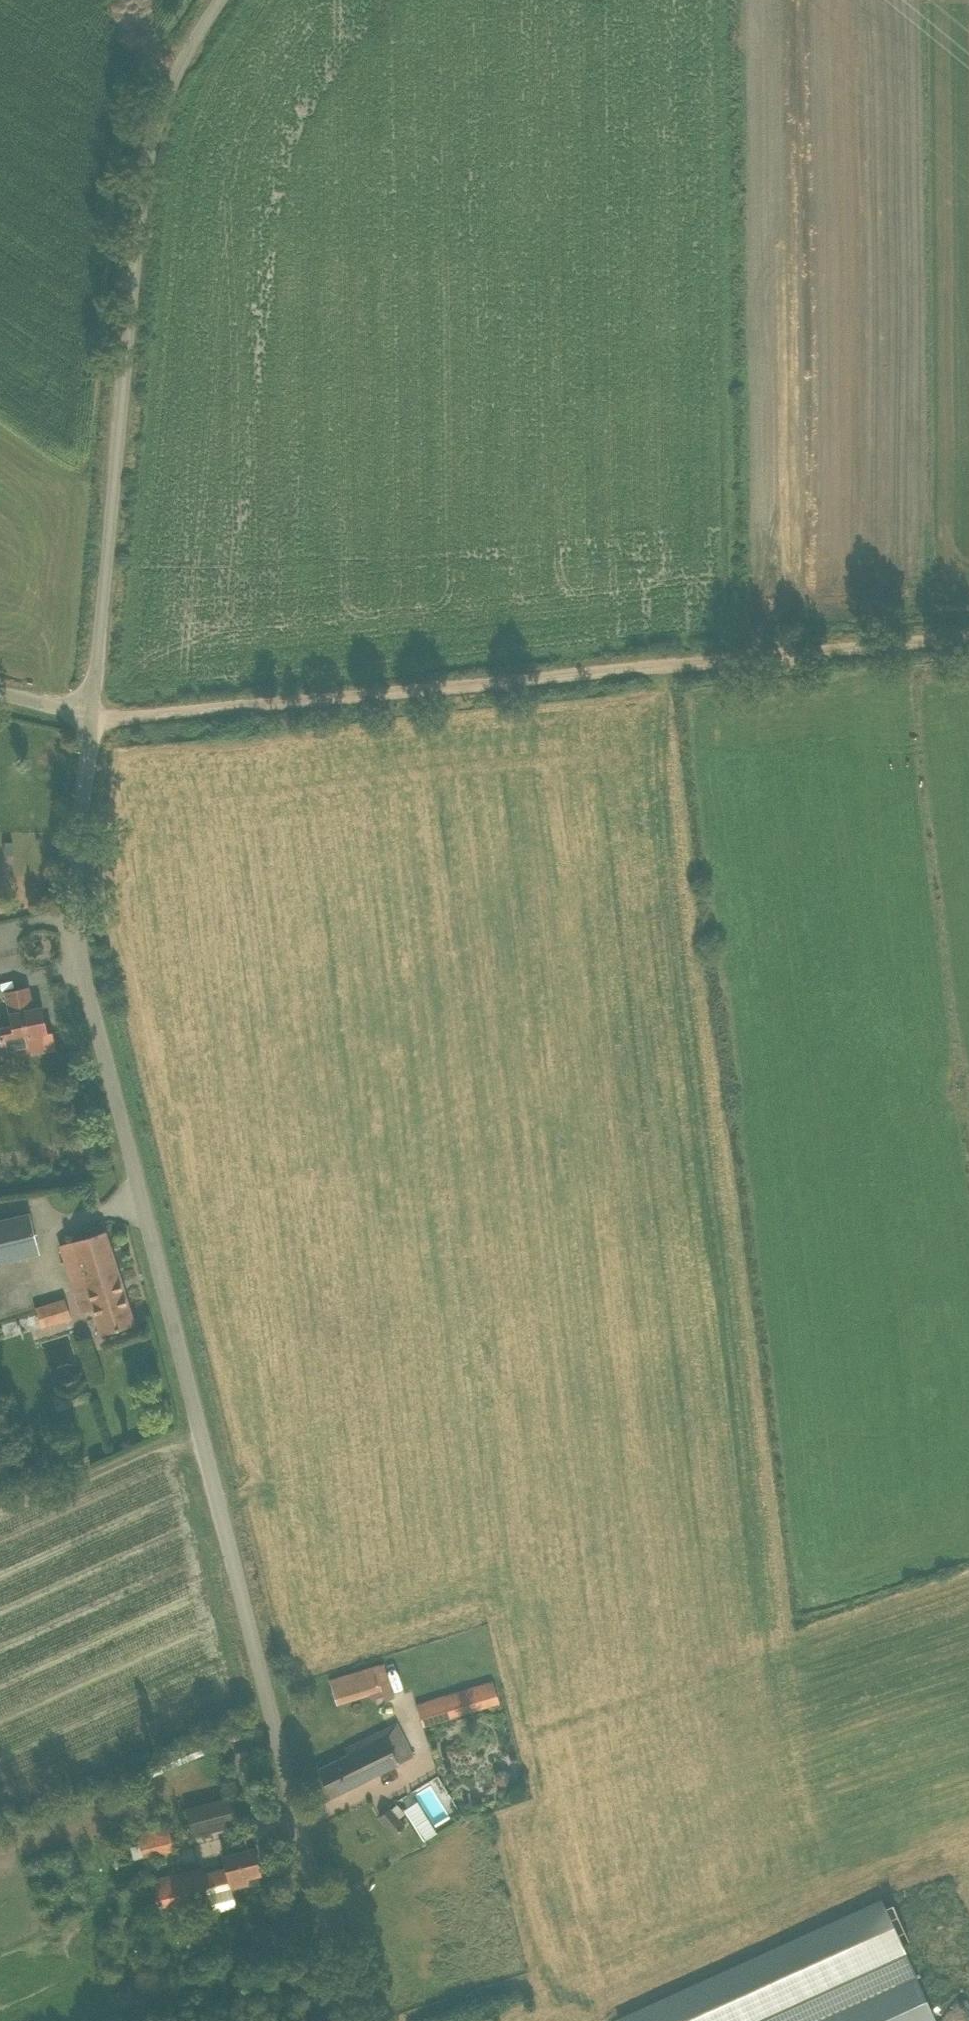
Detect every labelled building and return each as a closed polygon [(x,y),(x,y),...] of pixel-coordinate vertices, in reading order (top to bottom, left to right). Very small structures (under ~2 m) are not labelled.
[(33,1009),(28,988),(6,992),(11,1014),(10,1014),(13,1026),(0,1028),(0,1034),(5,1057),(32,1051),(33,1053),(55,1048),(52,1031),(47,1033),(42,1007),(33,1009)] [(0,1220),(0,1263),(39,1253),(29,1213),(0,1220)] [(60,1245),(78,1305),(81,1313),(94,1309),(102,1334),(135,1324),(106,1231),(60,1245)] [(43,1326),(71,1317),(65,1299),(38,1308),(43,1326)] [(385,1664),(349,1675),(330,1681),(337,1704),(356,1698),(370,1693),(371,1697),(373,1701),(385,1697),(385,1699),(395,1696),(387,1671),(385,1664)] [(424,1726),(499,1704),(492,1681),(417,1704),(424,1726)] [(398,1723),(379,1732),(345,1749),(348,1755),(319,1769),(332,1796),(395,1766),(395,1765),(414,1755),(398,1723)] [(233,1796),(186,1808),(193,1834),(240,1822),(233,1796)] [(427,1837),(438,1832),(418,1801),(406,1809),(427,1837)] [(405,1826),(390,1808),(380,1817),(395,1835),(405,1826)] [(144,1858),(175,1849),(168,1824),(137,1833),(144,1858)] [(237,1906),(231,1886),(248,1882),(246,1876),(261,1873),(255,1848),(223,1856),(227,1868),(203,1874),(201,1868),(153,1881),(160,1905),(208,1893),(213,1912),(237,1906)] [(620,2020),(857,2020),(921,1992),(881,1903),(620,2020)]
